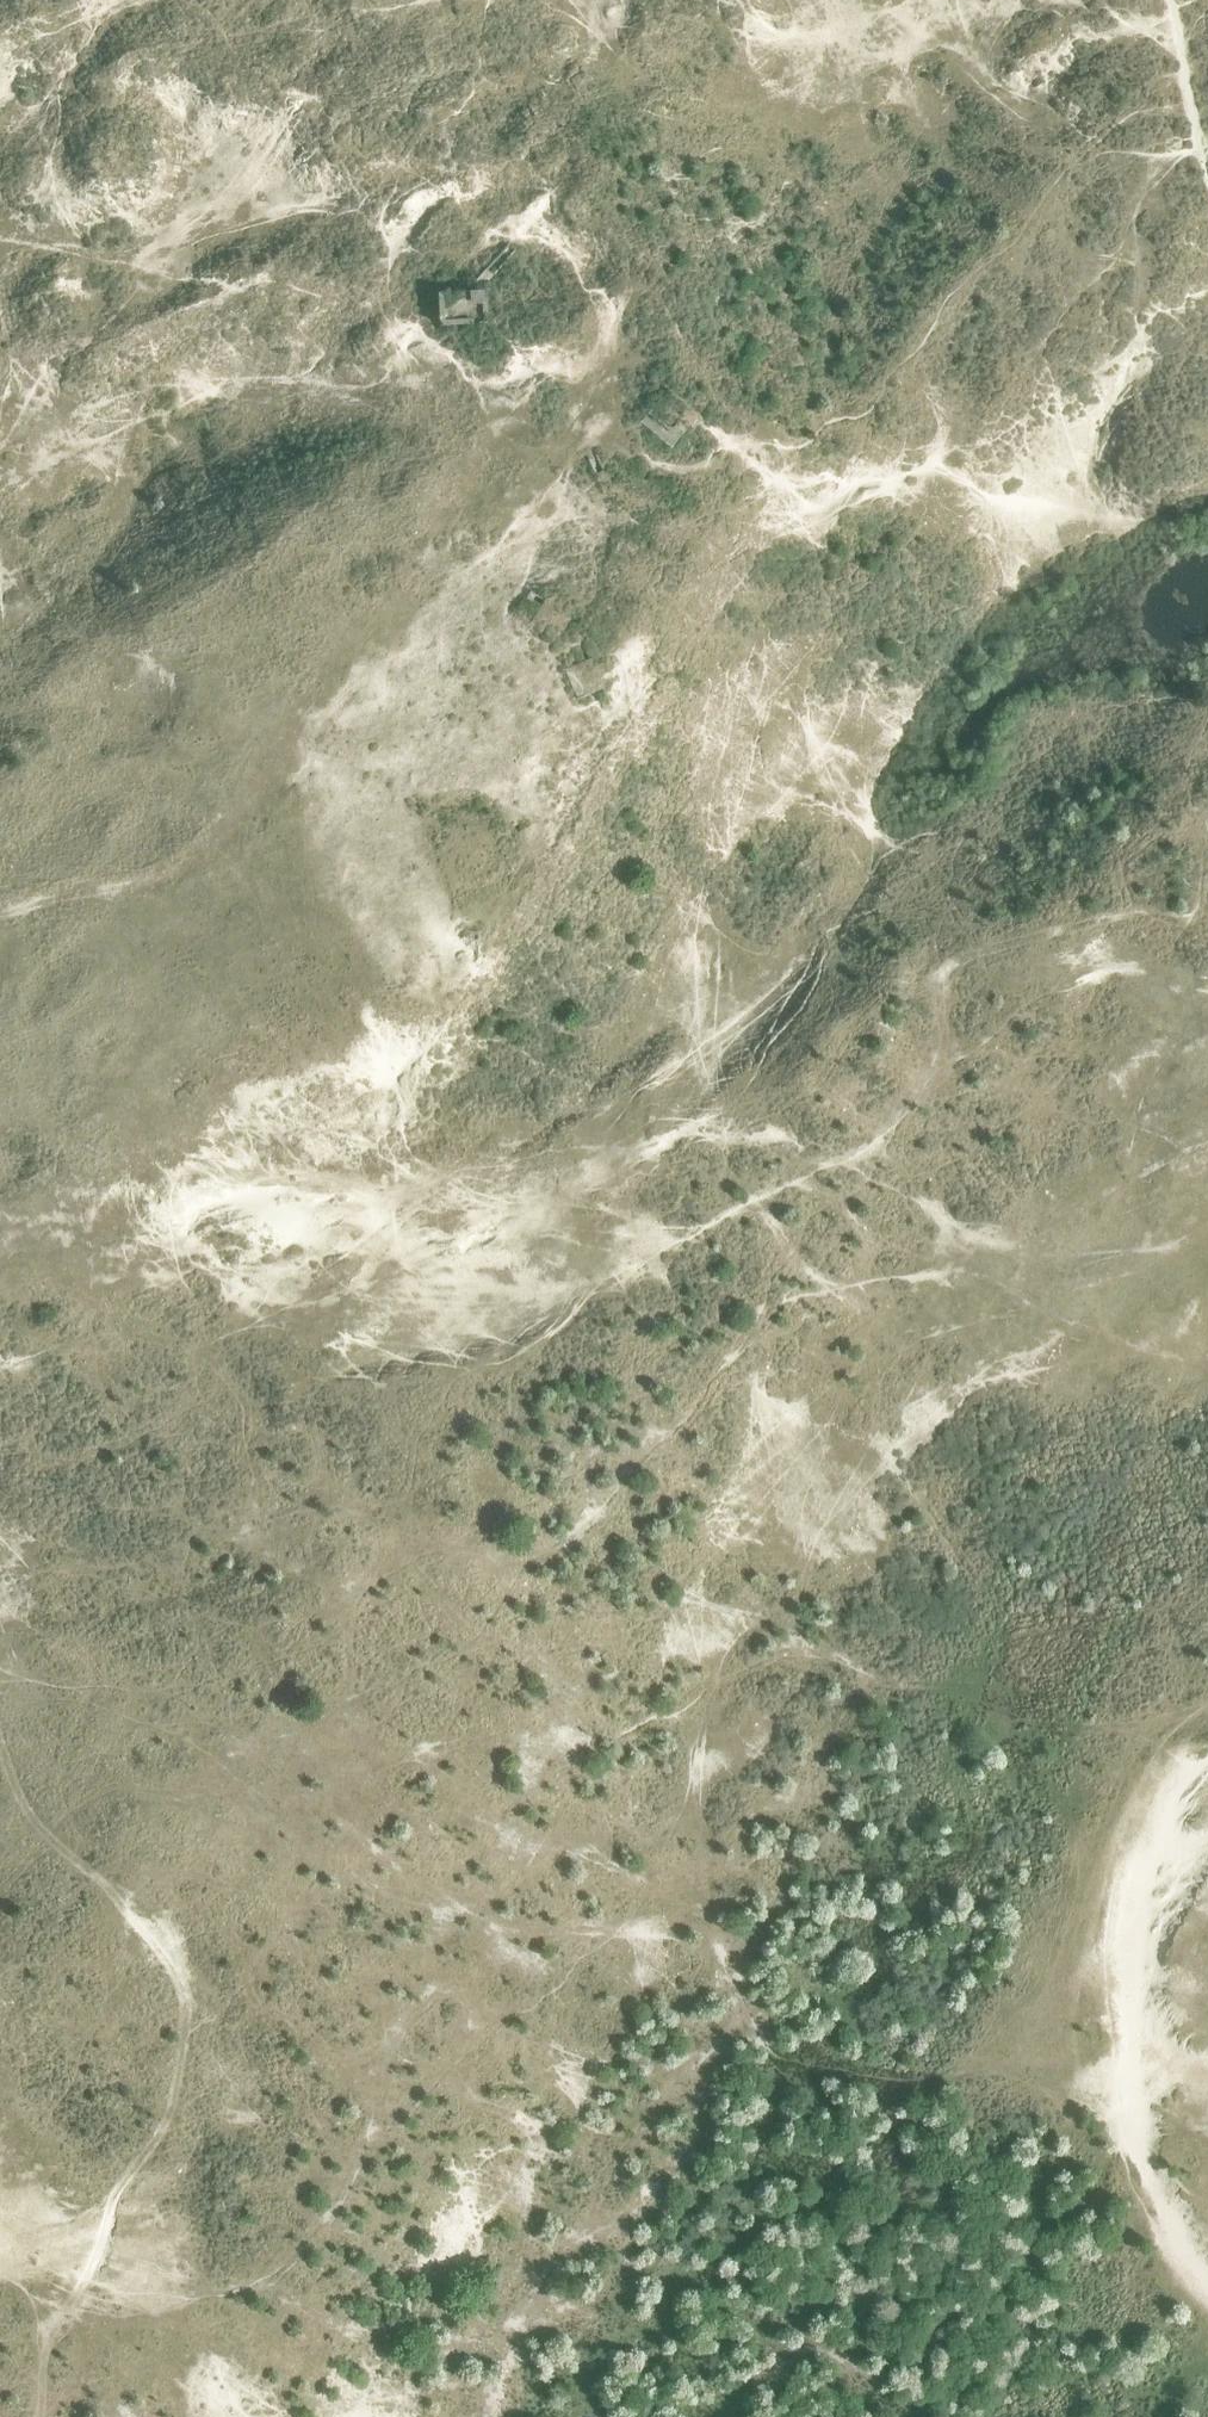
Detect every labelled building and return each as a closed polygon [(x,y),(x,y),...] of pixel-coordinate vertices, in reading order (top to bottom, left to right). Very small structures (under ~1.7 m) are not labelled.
[(461,301),(420,300),(419,327),(460,328),(461,301)]
